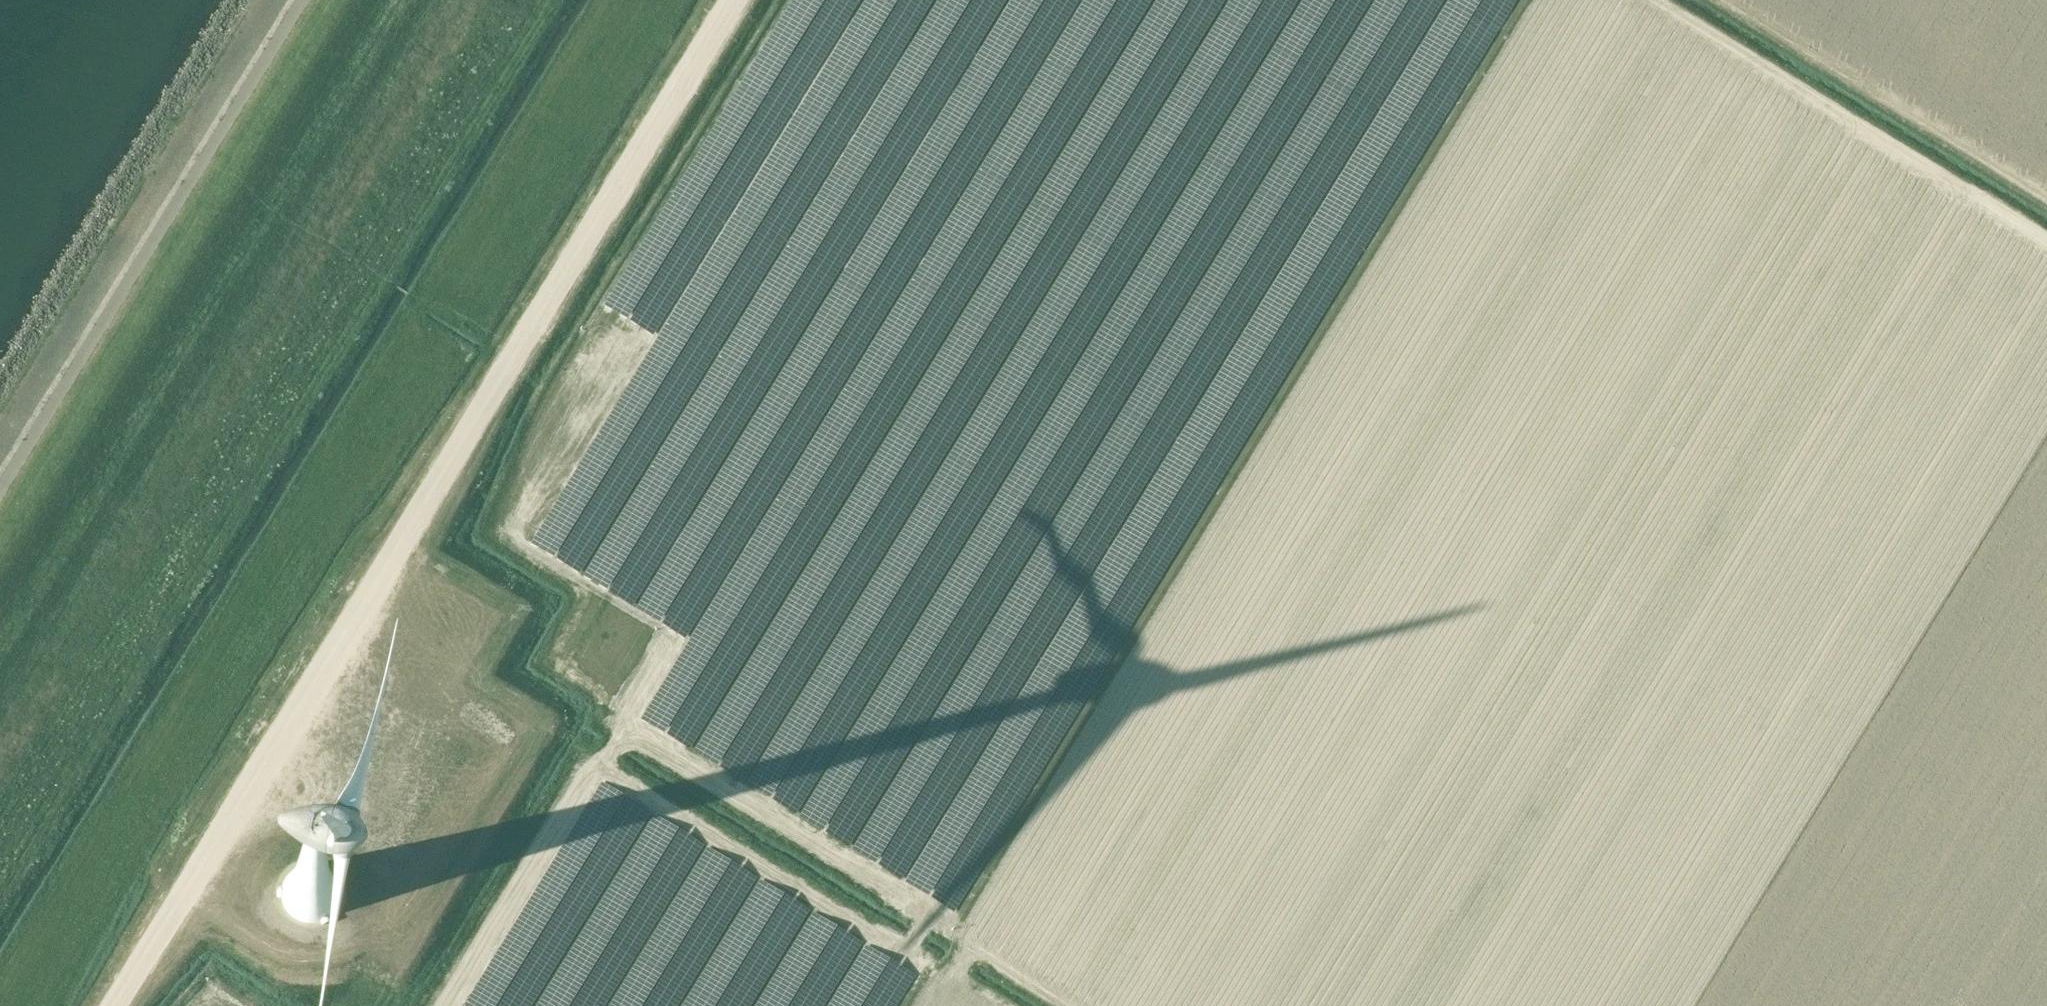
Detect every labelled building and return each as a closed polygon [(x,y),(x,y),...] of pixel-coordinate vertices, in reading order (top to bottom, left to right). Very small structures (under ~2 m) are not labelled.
[(279,885),(277,894),(279,903),(283,912),(289,919),(297,924),(306,927),(315,927),(324,924),(332,919),(338,912),(342,903),(343,894),(342,885),(338,876),(332,869),(324,864),(315,861),(306,861),(297,864),(289,869),(283,876),(279,885)]
